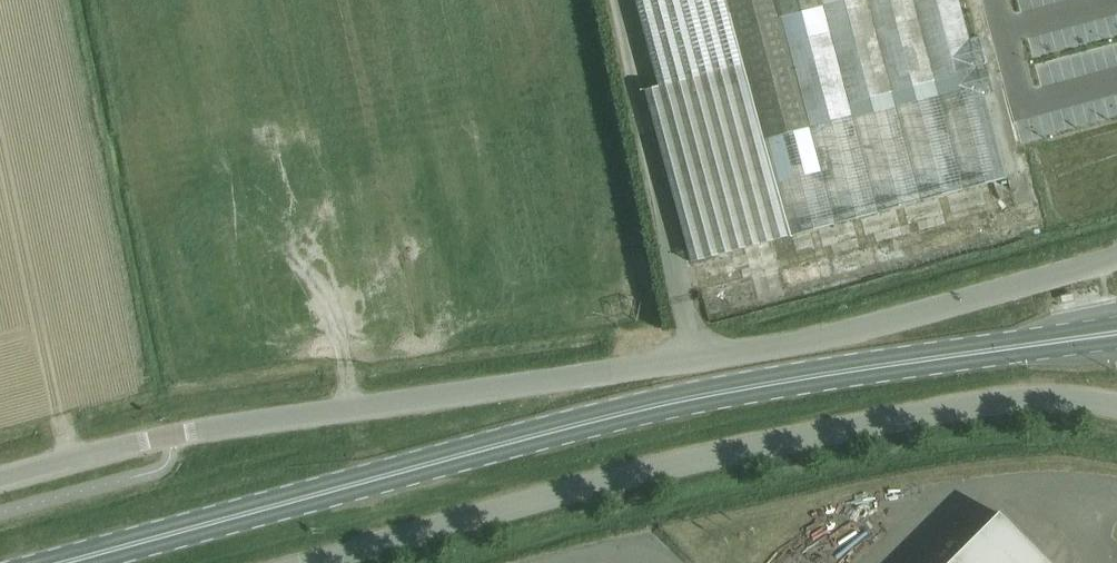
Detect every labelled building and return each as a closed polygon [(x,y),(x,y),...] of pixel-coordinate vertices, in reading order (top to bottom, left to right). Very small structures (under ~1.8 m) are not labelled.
[(1024,173),(989,33),(976,37),(966,0),(645,0),(666,85),(735,67),(730,46),(745,42),(793,231),(1024,173)] [(950,562),(1049,562),(1000,513),(950,562)]
